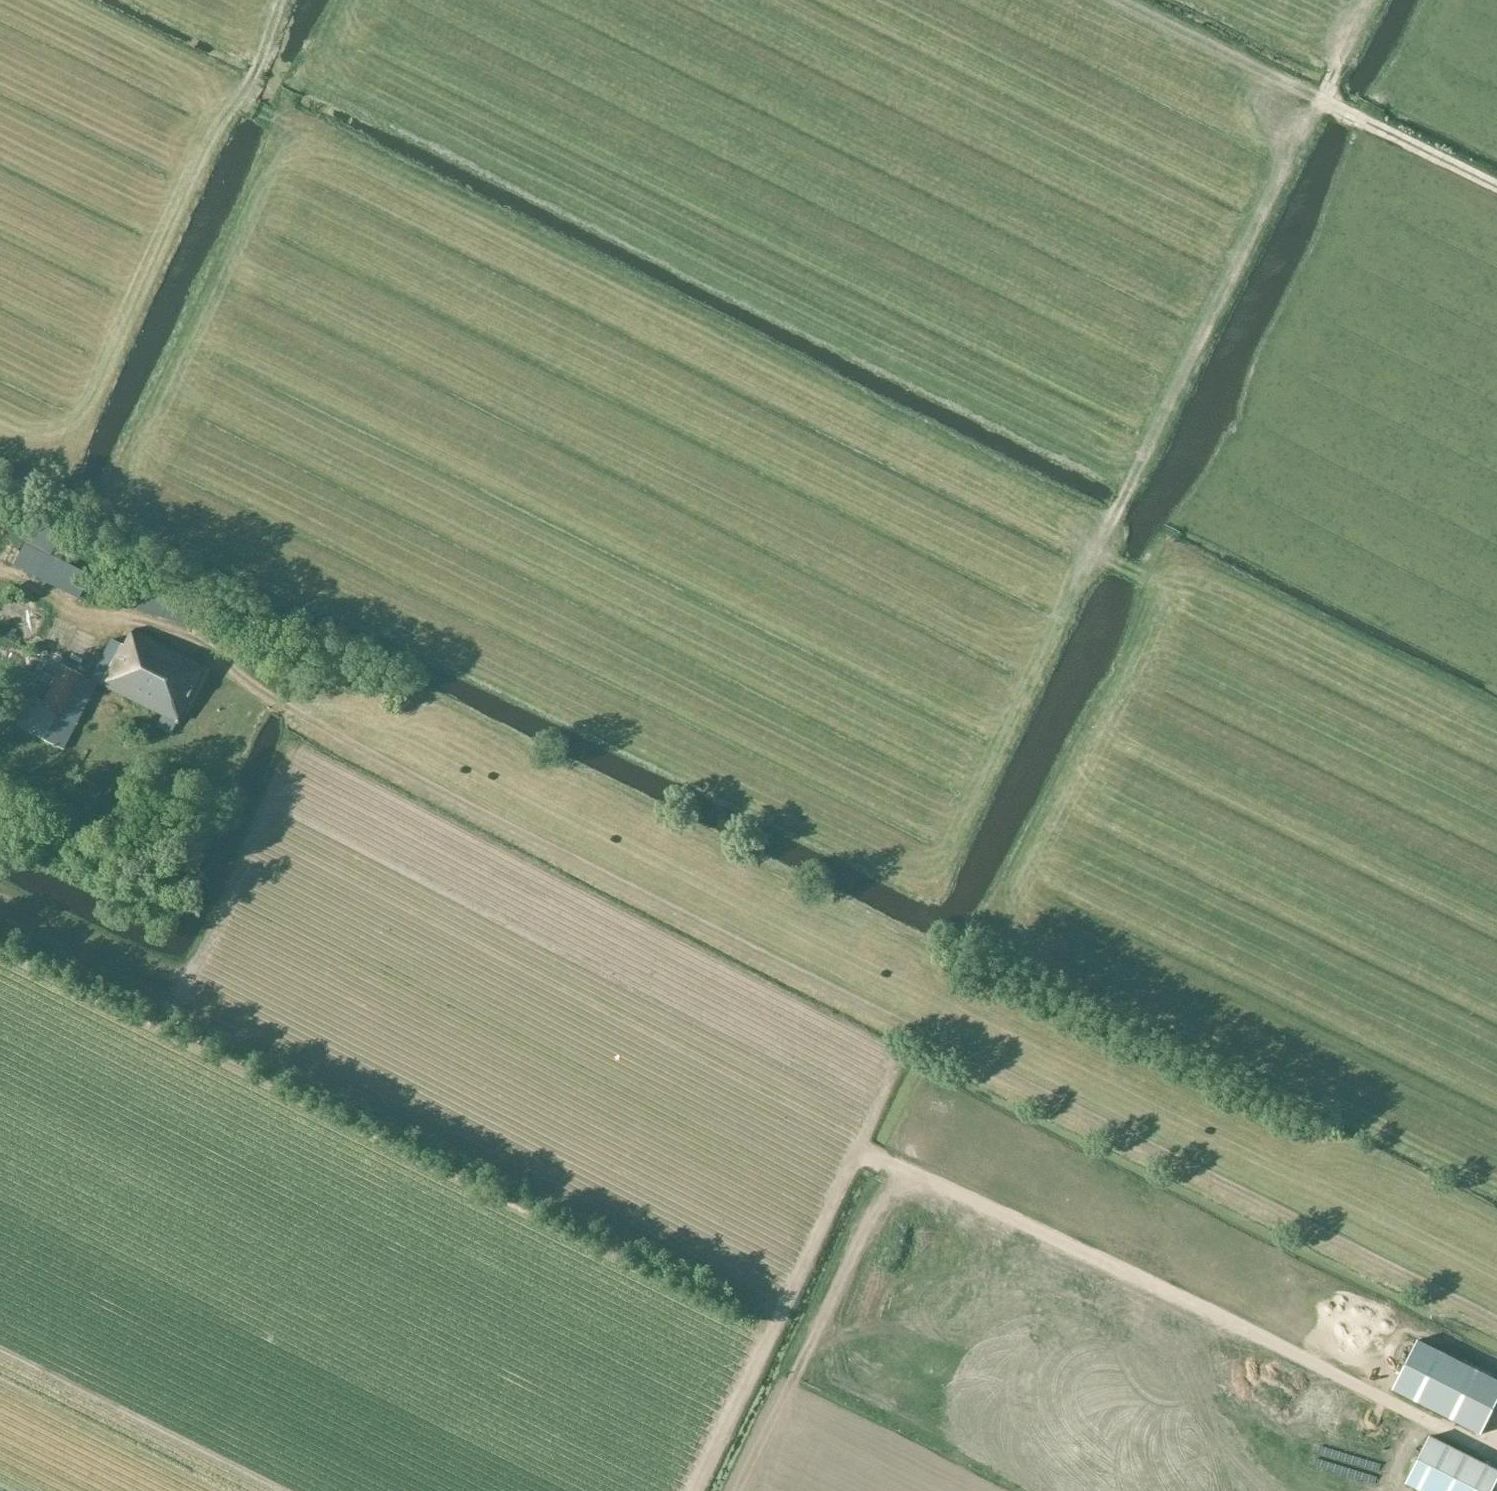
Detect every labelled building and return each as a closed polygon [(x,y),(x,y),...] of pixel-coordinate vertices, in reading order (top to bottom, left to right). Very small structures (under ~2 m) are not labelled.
[(80,599),(90,578),(51,558),(62,524),(42,514),(14,566),(80,599)] [(24,692),(9,723),(64,750),(78,723),(98,683),(162,717),(157,726),(172,734),(178,724),(207,667),(135,630),(133,633),(132,633),(125,646),(112,639),(90,679),(47,659),(40,655),(37,662),(38,663),(29,681),(35,684),(30,694),(24,692)] [(1392,1391),(1435,1412),(1480,1435),(1496,1400),(1496,1379),(1461,1361),(1418,1340),(1392,1391)] [(1429,1437),(1404,1484),(1419,1490),(1492,1490),(1496,1481),(1496,1470),(1429,1437)]
